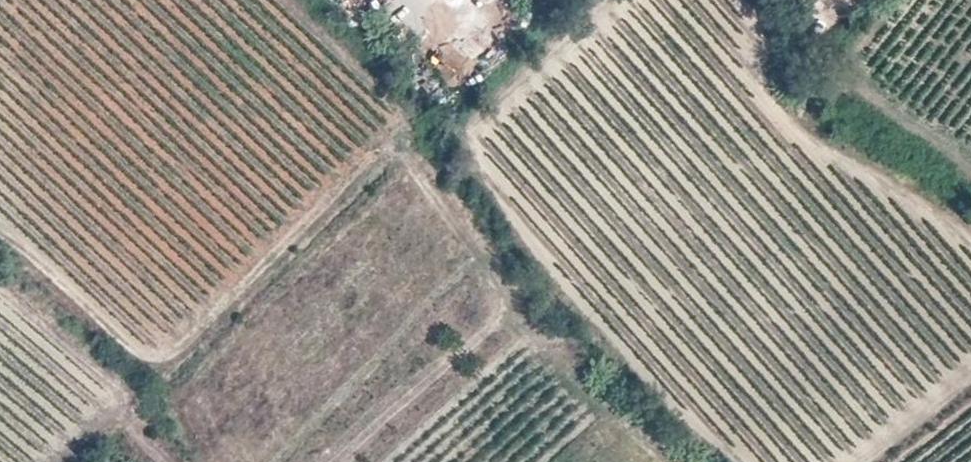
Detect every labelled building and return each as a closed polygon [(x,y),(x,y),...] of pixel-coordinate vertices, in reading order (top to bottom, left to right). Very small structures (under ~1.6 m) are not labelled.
[(493,18),(471,34),(489,57),(510,41),(493,18)]
